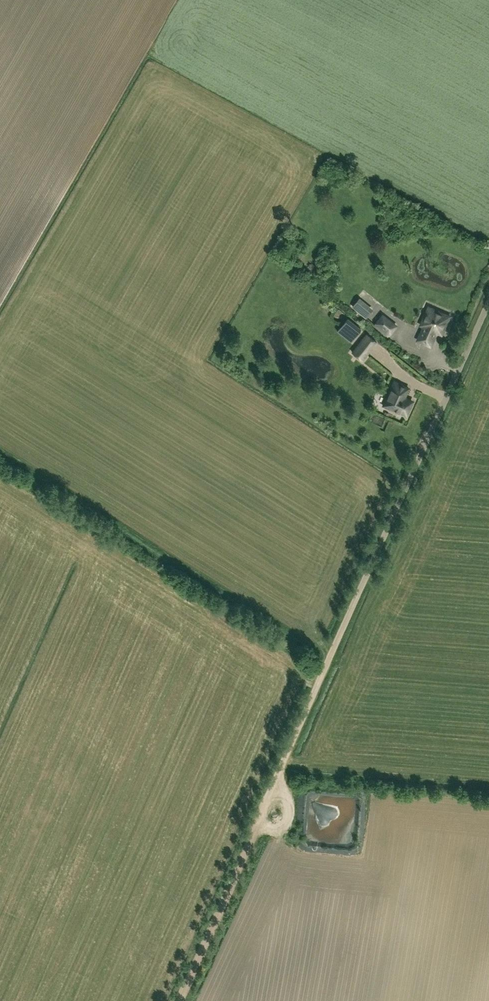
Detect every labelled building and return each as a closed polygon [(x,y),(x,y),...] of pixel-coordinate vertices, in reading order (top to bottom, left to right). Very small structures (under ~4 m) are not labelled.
[(437,332),(442,334),(450,316),(429,307),(421,324),(424,326),(418,340),(431,346),(437,332)] [(388,336),(396,325),(382,315),(374,325),(388,336)] [(361,329),(347,318),(336,331),(350,342),(361,329)] [(362,360),(377,342),(367,334),(352,352),(362,360)] [(406,414),(412,401),(404,397),(408,388),(401,385),(401,384),(394,381),(383,405),(394,410),(394,409),(406,414)]
